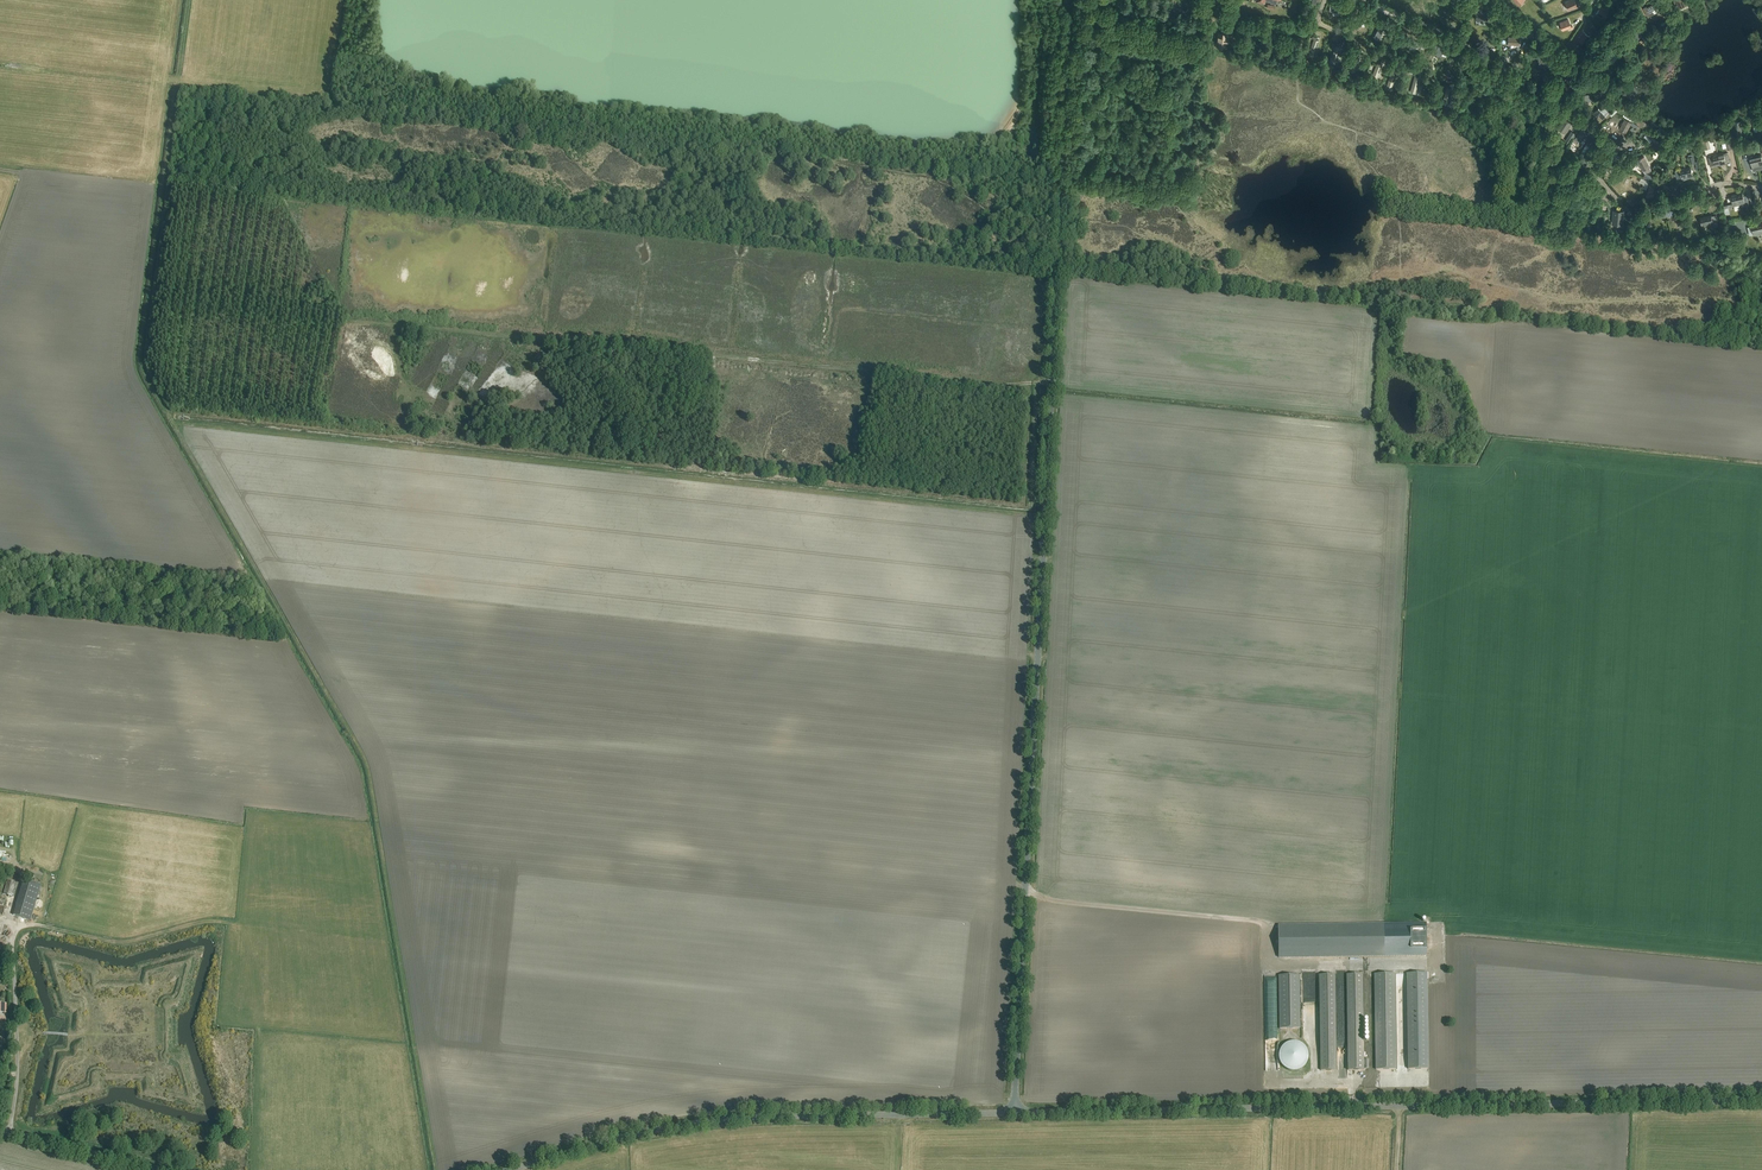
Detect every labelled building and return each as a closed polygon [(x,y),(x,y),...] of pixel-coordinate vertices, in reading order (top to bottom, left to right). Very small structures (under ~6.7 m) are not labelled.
[(1568,9),(1575,7),(1575,8),(1579,7),(1578,4),(1576,5),(1574,0),(1570,0),(1565,2),(1568,9)] [(1648,17),(1654,13),(1652,10),(1658,7),(1660,10),(1663,8),(1661,5),(1658,7),(1655,0),(1652,2),(1653,4),(1644,9),(1648,17)] [(1602,17),(1601,19),(1604,20),(1606,18),(1604,17),(1608,11),(1600,7),(1596,14),(1602,17)] [(1353,19),(1358,22),(1359,21),(1363,24),(1365,19),(1352,12),(1350,17),(1353,18),(1353,19)] [(1562,30),(1569,27),(1570,29),(1573,28),(1572,25),(1571,26),(1568,19),(1560,23),(1562,30)] [(1373,29),(1379,31),(1384,33),(1386,28),(1372,22),(1370,27),(1373,28),(1373,29)] [(1641,36),(1639,33),(1637,30),(1629,36),(1633,42),(1642,37),(1641,36)] [(1228,33),(1218,32),(1216,46),(1226,47),(1227,43),(1228,44),(1229,36),(1228,36),(1228,33)] [(1576,39),(1578,41),(1579,40),(1584,44),(1590,36),(1583,32),(1579,37),(1578,36),(1576,39)] [(1319,40),(1314,38),(1309,55),(1313,57),(1319,40)] [(1422,43),(1409,39),(1407,44),(1410,45),(1416,47),(1416,46),(1421,48),(1422,45),(1424,46),(1426,41),(1423,40),(1422,43)] [(1448,49),(1435,45),(1433,50),(1436,51),(1442,53),(1447,54),(1448,49)] [(1331,59),(1336,61),(1338,56),(1341,49),(1340,49),(1341,48),(1336,46),(1331,59)] [(1606,66),(1610,61),(1612,63),(1614,60),(1613,60),(1615,58),(1613,57),(1617,54),(1612,50),(1601,63),(1606,66)] [(1549,57),(1549,54),(1538,55),(1538,60),(1539,65),(1550,65),(1549,57)] [(1357,65),(1360,58),(1360,56),(1355,55),(1350,68),(1349,71),(1354,72),(1355,70),(1357,65)] [(1571,60),(1562,55),(1560,60),(1568,64),(1571,60)] [(1382,64),(1378,62),(1372,75),(1376,77),(1379,72),(1382,65),(1382,64)] [(1396,72),(1391,70),(1386,87),(1392,89),(1396,72)] [(1565,71),(1559,81),(1566,85),(1572,76),(1565,71)] [(1410,92),(1415,93),(1420,77),(1415,75),(1410,92)] [(1634,93),(1639,90),(1635,84),(1623,91),(1625,94),(1628,93),(1632,100),(1636,97),(1634,93)] [(1442,103),(1447,105),(1452,88),(1447,87),(1442,103)] [(1576,99),(1578,106),(1592,101),(1589,94),(1576,99)] [(1609,113),(1602,105),(1595,111),(1596,111),(1593,113),(1597,118),(1599,116),(1602,119),(1609,113)] [(1618,111),(1615,108),(1609,113),(1611,116),(1618,111)] [(1571,123),(1564,118),(1557,128),(1564,133),(1571,123)] [(1626,132),(1632,122),(1625,118),(1619,129),(1626,132)] [(1755,124),(1754,124),(1754,131),(1758,131),(1761,131),(1761,120),(1759,120),(1759,119),(1755,119),(1755,124)] [(1741,132),(1742,121),(1732,121),(1732,129),(1734,129),(1734,132),(1741,132)] [(1590,134),(1581,128),(1574,139),(1578,142),(1583,135),(1587,138),(1590,134)] [(1656,144),(1662,138),(1652,128),(1646,134),(1656,144)] [(1575,133),(1571,131),(1565,140),(1569,142),(1575,133)] [(1725,141),(1728,150),(1736,147),(1733,139),(1725,141)] [(1710,148),(1708,140),(1700,141),(1702,150),(1710,148)] [(1597,150),(1594,148),(1590,157),(1593,158),(1593,159),(1596,161),(1601,151),(1597,149),(1597,150)] [(1718,154),(1720,165),(1726,163),(1726,162),(1730,161),(1728,152),(1718,154)] [(1695,161),(1694,156),(1693,156),(1692,154),(1688,155),(1690,163),(1695,162),(1697,169),(1700,168),(1699,160),(1695,161)] [(1715,166),(1720,165),(1718,154),(1708,157),(1710,166),(1715,165),(1715,166)] [(1651,170),(1644,156),(1635,161),(1634,162),(1636,166),(1637,166),(1640,164),(1645,173),(1651,170)] [(1753,171),(1758,169),(1756,156),(1749,157),(1752,168),(1753,171)] [(1685,168),(1688,178),(1693,177),(1691,166),(1685,168)] [(1682,180),(1688,178),(1685,168),(1679,169),(1676,170),(1678,178),(1681,177),(1682,180)] [(1628,185),(1632,186),(1631,188),(1634,189),(1637,181),(1635,180),(1633,182),(1629,181),(1630,179),(1626,178),(1624,185),(1628,187),(1628,185)] [(1743,193),(1736,194),(1738,205),(1745,203),(1743,193)] [(1731,195),(1732,201),(1723,203),(1724,207),(1725,215),(1730,214),(1728,207),(1738,205),(1736,194),(1731,195)] [(1664,206),(1666,217),(1673,215),(1673,213),(1676,212),(1675,207),(1672,208),(1671,205),(1664,206)] [(1624,210),(1613,210),(1612,223),(1623,224),(1624,210)] [(1704,216),(1706,226),(1714,225),(1711,214),(1704,216)] [(1752,225),(1754,235),(1761,233),(1761,232),(1760,223),(1752,225)] [(12,896),(16,883),(7,880),(3,894),(12,896)] [(29,881),(28,883),(23,882),(13,915),(31,920),(41,884),(29,881)] [(1277,960),(1427,957),(1427,925),(1276,927),(1277,960)] [(1407,1069),(1428,1069),(1427,973),(1406,973),(1407,1069)] [(1362,974),(1346,974),(1348,1070),(1364,1070),(1362,974)] [(1396,1069),(1395,974),(1374,974),(1375,1069),(1396,1069)] [(1299,975),(1279,976),(1280,1029),(1300,1028),(1299,975)] [(1336,1070),(1335,975),(1319,975),(1320,1070),(1336,1070)] [(1309,1057),(1307,1050),(1303,1044),(1297,1041),(1289,1041),(1283,1045),(1280,1051),(1279,1058),(1282,1065),(1288,1069),(1294,1070),(1301,1068),(1306,1063),(1309,1057)]
